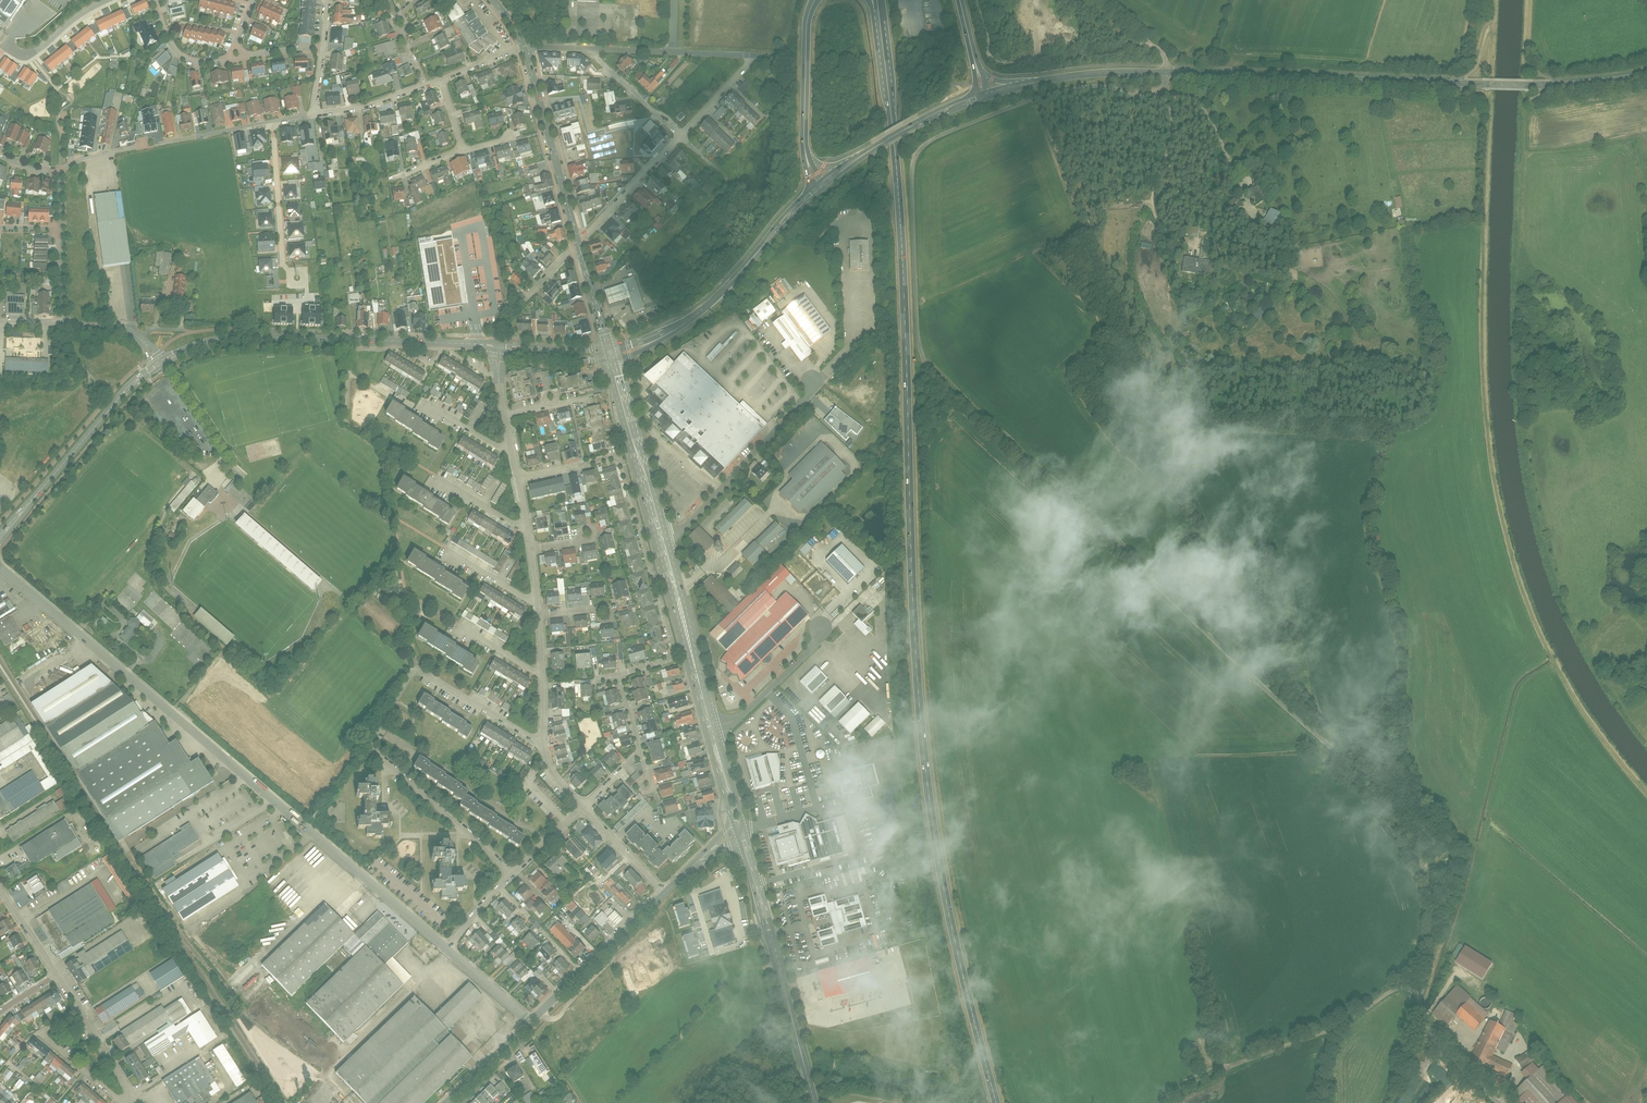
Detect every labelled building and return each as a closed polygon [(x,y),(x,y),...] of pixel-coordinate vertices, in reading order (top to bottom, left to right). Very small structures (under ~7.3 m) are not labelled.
[(12,22),(26,0),(0,0),(0,14),(12,22)] [(168,6),(171,5),(173,11),(170,12),(172,20),(184,17),(182,8),(181,0),(166,0),(168,6)] [(198,8),(233,17),(236,6),(213,0),(200,0),(198,8)] [(299,37),(312,38),(315,0),(302,0),(299,37)] [(430,7),(427,0),(414,7),(418,14),(430,7)] [(145,1),(131,7),(135,16),(149,10),(145,1)] [(444,10),(468,47),(480,54),(482,49),(486,51),(490,45),(493,47),(497,41),(487,35),(472,11),(464,16),(456,3),(444,10)] [(263,4),(258,15),(277,24),(282,12),(263,4)] [(343,8),(335,7),(334,25),(342,25),(342,24),(353,25),(354,17),(342,16),(343,8)] [(122,9),(96,21),(101,31),(127,19),(122,9)] [(6,29),(11,22),(0,15),(0,25),(6,29)] [(439,28),(434,18),(424,23),(429,33),(439,28)] [(389,35),(385,22),(377,25),(381,38),(389,35)] [(254,25),(250,36),(263,41),(267,31),(254,25)] [(88,26),(71,40),(79,49),(96,36),(88,26)] [(187,26),(182,38),(188,41),(189,39),(195,42),(196,41),(201,43),(202,42),(207,44),(208,43),(214,46),(214,44),(221,47),(226,34),(219,31),(218,33),(213,31),(212,32),(206,30),(206,31),(200,29),(199,30),(194,27),(193,29),(187,26)] [(152,29),(139,35),(141,40),(144,48),(158,43),(152,29)] [(343,29),(332,29),(331,44),(341,45),(342,37),(343,29)] [(450,45),(446,35),(437,39),(441,49),(450,45)] [(345,38),(344,57),(351,57),(351,54),(354,54),(354,48),(357,48),(357,44),(353,43),(353,38),(345,38)] [(394,40),(372,47),(375,57),(384,54),(386,59),(395,56),(393,51),(397,50),(394,40)] [(53,46),(47,51),(51,56),(57,52),(53,46)] [(66,47),(45,65),(52,73),(73,56),(66,47)] [(170,59),(162,50),(152,59),(160,68),(170,59)] [(464,61),(460,50),(445,55),(448,66),(464,61)] [(585,73),(592,65),(580,55),(567,55),(567,56),(561,56),(561,55),(538,55),(542,64),(540,65),(542,72),(552,69),(552,67),(579,67),(585,73)] [(341,57),(332,56),(331,70),(339,71),(341,57)] [(632,61),(627,56),(617,67),(623,72),(632,61)] [(308,69),(308,58),(294,58),(294,70),(308,69)] [(0,66),(0,72),(4,75),(11,65),(4,60),(0,66)] [(286,71),(284,60),(271,62),(273,73),(286,71)] [(680,63),(676,60),(671,66),(674,69),(680,63)] [(518,74),(512,61),(498,68),(503,77),(507,75),(509,78),(518,74)] [(265,74),(263,63),(251,65),(252,76),(265,74)] [(383,71),(371,75),(375,86),(383,84),(383,85),(392,83),(390,75),(398,72),(394,63),(382,67),(383,71)] [(412,74),(408,64),(400,68),(404,77),(412,74)] [(17,69),(11,65),(4,75),(10,79),(17,69)] [(244,79),(242,67),(231,70),(233,81),(244,79)] [(24,70),(17,80),(24,85),(31,74),(24,70)] [(224,71),(211,73),(213,86),(226,84),(224,71)] [(496,86),(490,71),(477,76),(480,86),(487,84),(489,89),(496,86)] [(653,78),(659,83),(666,76),(660,71),(653,78)] [(651,82),(641,73),(635,79),(650,93),(657,85),(652,80),(651,82)] [(37,79),(31,74),(24,85),(30,89),(37,79)] [(200,87),(198,74),(189,75),(192,89),(200,87)] [(587,91),(600,92),(600,81),(587,80),(587,91)] [(356,81),(345,84),(349,97),(360,94),(356,81)] [(554,81),(546,84),(549,96),(565,92),(563,84),(556,86),(554,81)] [(747,81),(737,91),(742,95),(751,85),(747,81)] [(464,82),(455,85),(459,96),(468,93),(464,82)] [(300,98),(298,86),(291,87),(293,96),(284,98),(287,111),(298,109),(296,99),(300,98)] [(523,103),(517,87),(506,91),(507,94),(504,95),(508,105),(512,104),(513,107),(523,103)] [(610,115),(632,111),(630,102),(615,104),(613,92),(605,94),(607,108),(609,108),(610,115)] [(736,114),(753,129),(761,120),(745,105),(746,104),(733,92),(726,101),(738,112),(736,114)] [(438,104),(435,93),(426,96),(430,107),(438,104)] [(340,96),(327,98),(328,106),(341,104),(340,96)] [(273,99),(263,101),(266,114),(276,112),(273,99)] [(256,102),(246,104),(249,117),(258,115),(256,102)] [(560,106),(552,108),(555,122),(577,116),(573,103),(565,105),(565,106),(561,107),(560,106)] [(210,107),(214,126),(226,123),(222,104),(210,107)] [(239,109),(229,111),(231,123),(242,121),(240,112),(244,112),(243,104),(238,105),(239,109)] [(412,113),(411,104),(399,105),(400,115),(412,113)] [(148,111),(142,112),(146,134),(158,132),(155,115),(159,115),(157,106),(147,108),(148,111)] [(722,107),(713,116),(718,121),(727,111),(722,107)] [(105,123),(103,134),(104,134),(101,145),(109,147),(113,135),(112,135),(114,125),(112,124),(116,112),(107,109),(104,122),(105,123)] [(205,110),(195,113),(198,125),(208,123),(205,110)] [(479,112),(463,117),(465,125),(473,122),(476,131),(484,129),(479,112)] [(395,123),(394,113),(380,115),(382,125),(395,123)] [(440,113),(432,116),(435,126),(444,124),(440,113)] [(504,123),(501,113),(489,117),(491,126),(504,123)] [(681,113),(676,118),(680,122),(685,116),(681,113)] [(161,116),(166,135),(174,133),(170,114),(161,116)] [(182,124),(179,124),(181,133),(192,130),(190,122),(188,123),(186,114),(180,116),(182,124)] [(96,118),(84,117),(80,147),(92,149),(96,118)] [(370,117),(364,118),(366,134),(374,133),(373,125),(371,125),(370,117)] [(527,128),(524,117),(515,119),(518,130),(527,128)] [(358,118),(345,120),(346,131),(347,134),(353,133),(353,135),(361,134),(358,118)] [(129,134),(127,124),(125,124),(124,119),(119,120),(120,125),(118,126),(120,136),(129,134)] [(709,120),(700,128),(727,155),(736,147),(709,120)] [(652,137),(658,130),(651,122),(643,129),(652,137)] [(332,123),(321,125),(324,141),(335,139),(332,123)] [(571,125),(572,128),(577,147),(580,160),(588,158),(578,123),(571,125)] [(25,147),(30,135),(20,131),(21,129),(10,124),(4,139),(25,147)] [(314,144),(311,125),(299,127),(302,146),(314,144)] [(398,131),(403,131),(402,125),(391,126),(392,135),(399,135),(398,131)] [(297,128),(280,129),(281,143),(294,142),(294,138),(297,138),(297,128)] [(572,128),(561,130),(566,151),(577,147),(572,128)] [(652,153),(668,137),(659,129),(658,130),(652,137),(645,145),(652,153)] [(265,130),(251,132),(253,148),(264,146),(263,143),(267,142),(265,130)] [(245,133),(234,135),(237,152),(248,150),(245,133)] [(449,144),(446,134),(438,136),(441,147),(449,144)] [(44,155),(50,142),(39,138),(33,151),(44,155)] [(397,140),(385,142),(388,157),(400,155),(397,140)] [(531,152),(528,140),(517,143),(520,155),(531,152)] [(414,141),(405,142),(407,154),(415,153),(414,141)] [(512,156),(509,145),(495,149),(498,160),(512,156)] [(685,156),(679,149),(667,162),(678,172),(683,167),(679,162),(685,156)] [(491,162),(488,152),(475,155),(478,165),(491,162)] [(299,158),(282,160),(283,175),(300,174),(299,158)] [(469,170),(464,158),(451,163),(456,176),(469,170)] [(537,165),(523,169),(525,174),(530,172),(531,175),(539,173),(538,169),(547,166),(545,161),(537,163),(537,165)] [(599,161),(589,162),(590,170),(600,169),(599,161)] [(635,172),(634,162),(623,162),(621,163),(621,165),(622,173),(635,172)] [(583,163),(569,167),(572,179),(585,175),(583,169),(585,169),(583,163)] [(269,178),(268,165),(253,166),(254,183),(262,182),(262,178),(269,178)] [(452,183),(445,166),(432,172),(436,182),(443,180),(446,186),(452,183)] [(664,167),(659,173),(666,180),(671,175),(664,167)] [(334,178),(333,170),(324,171),(325,179),(334,178)] [(598,174),(590,174),(591,183),(599,183),(598,174)] [(551,188),(547,175),(536,178),(538,183),(530,185),(532,194),(551,188)] [(427,186),(422,177),(412,182),(414,187),(409,190),(416,205),(423,202),(418,191),(427,186)] [(691,177),(687,182),(696,190),(700,185),(691,177)] [(45,179),(30,179),(30,193),(45,193),(45,179)] [(654,179),(647,186),(658,197),(665,190),(654,179)] [(289,187),(285,188),(285,200),(297,199),(297,188),(299,188),(298,180),(288,181),(289,187)] [(325,180),(313,181),(314,190),(326,188),(325,180)] [(587,180),(574,184),(577,194),(584,192),(590,191),(587,180)] [(22,191),(22,183),(11,182),(10,191),(22,191)] [(706,183),(702,189),(710,194),(713,187),(706,183)] [(272,205),(271,191),(265,191),(264,186),(254,187),(254,192),(260,192),(260,195),(257,195),(258,207),(263,207),(263,205),(272,205)] [(406,187),(392,189),(393,201),(407,199),(406,187)] [(1257,187),(1248,192),(1255,205),(1265,200),(1257,187)] [(641,190),(633,198),(647,211),(655,203),(641,190)] [(542,196),(546,206),(556,203),(553,193),(542,196)] [(116,194),(94,196),(103,267),(129,263),(123,220),(120,220),(116,194)] [(589,198),(580,200),(583,212),(604,207),(600,195),(596,196),(589,198)] [(1238,198),(1231,202),(1235,210),(1243,205),(1238,198)] [(681,199),(673,208),(676,211),(685,203),(681,199)] [(638,211),(629,203),(619,215),(628,222),(638,211)] [(6,215),(19,218),(21,206),(8,204),(6,215)] [(300,218),(299,206),(289,206),(290,209),(288,209),(288,215),(290,215),(290,218),(300,218)] [(1283,216),(1271,209),(1265,221),(1266,222),(1276,228),(1283,216)] [(269,215),(269,210),(255,211),(255,217),(259,217),(260,229),(274,228),(273,215),(269,215)] [(48,223),(49,212),(29,211),(28,223),(48,223)] [(561,222),(558,211),(540,215),(541,220),(551,218),(552,224),(561,222)] [(612,219),(602,230),(613,242),(620,236),(622,233),(618,230),(620,227),(612,219)] [(658,225),(656,223),(653,226),(657,231),(664,226),(661,223),(658,225)] [(304,238),(303,225),(289,226),(290,239),(304,238)] [(540,235),(547,233),(546,226),(538,228),(540,235)] [(1199,228),(1190,227),(1189,235),(1198,237),(1199,228)] [(625,229),(622,233),(620,236),(626,241),(631,235),(625,229)] [(554,232),(558,243),(565,241),(561,230),(554,232)] [(275,253),(274,234),(260,235),(261,241),(258,241),(259,254),(275,253)] [(47,237),(34,236),(33,268),(46,268),(47,237)] [(452,240),(432,242),(432,237),(418,239),(428,309),(467,304),(462,267),(456,268),(452,240)] [(868,240),(850,240),(850,269),(869,269),(868,240)] [(1206,260),(1209,242),(1202,241),(1200,260),(1206,260)] [(600,243),(589,245),(591,253),(602,251),(600,243)] [(305,245),(289,246),(290,259),(306,258),(305,245)] [(540,260),(546,266),(553,257),(548,252),(546,255),(540,250),(537,254),(542,258),(540,260)] [(171,254),(158,252),(156,264),(161,264),(160,272),(169,273),(171,254)] [(1200,260),(1184,257),(1182,272),(1210,276),(1212,261),(1206,260),(1200,260)] [(274,273),(273,260),(259,261),(260,274),(274,273)] [(521,265),(536,277),(542,270),(533,262),(531,264),(526,260),(521,265)] [(607,270),(605,263),(597,265),(598,272),(607,270)] [(561,280),(563,285),(576,282),(573,270),(565,272),(567,278),(561,280)] [(513,277),(521,285),(526,280),(517,272),(513,277)] [(185,276),(175,275),(173,294),(184,295),(185,276)] [(53,280),(45,280),(46,277),(40,277),(39,285),(53,286),(53,280)] [(624,284),(605,291),(610,304),(628,297),(633,311),(644,307),(633,277),(623,281),(624,284)] [(781,279),(770,285),(774,292),(781,288),(778,282),(781,280),(781,279)] [(560,289),(552,282),(543,292),(548,296),(551,299),(560,289)] [(572,299),(580,297),(578,287),(570,289),(572,299)] [(562,291),(560,289),(551,299),(548,296),(543,300),(550,306),(562,291)] [(48,292),(39,292),(39,314),(48,314),(48,292)] [(361,293),(347,294),(348,303),(362,302),(361,293)] [(6,294),(5,315),(24,316),(25,295),(6,294)] [(785,315),(774,324),(787,342),(783,344),(786,348),(790,346),(801,361),(812,353),(808,349),(831,332),(804,297),(783,313),(785,315)] [(756,313),(746,321),(753,331),(764,323),(763,321),(777,311),(768,299),(754,310),(756,313)] [(183,300),(183,311),(191,311),(191,300),(183,300)] [(142,302),(142,312),(153,313),(154,303),(142,302)] [(409,311),(418,310),(417,303),(408,304),(409,311)] [(574,306),(578,317),(586,314),(582,303),(574,306)] [(323,325),(323,305),(302,304),(302,325),(323,325)] [(294,325),(295,305),(275,305),(274,325),(294,325)] [(1259,319),(1266,311),(1260,306),(1253,315),(1259,319)] [(357,307),(357,327),(368,327),(368,307),(357,307)] [(378,313),(378,325),(387,326),(387,313),(378,313)] [(414,313),(413,328),(425,329),(426,314),(414,313)] [(406,316),(397,316),(396,326),(406,326),(406,316)] [(532,331),(532,321),(518,321),(518,331),(532,331)] [(591,332),(588,322),(573,326),(575,331),(580,329),(582,335),(591,332)] [(711,361),(724,347),(720,343),(707,357),(711,361)] [(744,401),(741,404),(685,352),(678,359),(675,356),(665,367),(667,368),(657,378),(655,376),(643,388),(647,392),(652,396),(647,401),(655,408),(650,414),(662,424),(659,426),(664,430),(662,432),(674,443),(675,442),(691,456),(688,459),(701,471),(703,469),(715,480),(768,423),(744,401)] [(390,353),(385,362),(420,383),(426,374),(390,353)] [(444,357),(438,365),(479,390),(484,382),(444,357)] [(4,374),(47,375),(47,361),(5,360),(4,374)] [(530,368),(508,374),(515,401),(537,396),(530,368)] [(562,373),(555,375),(561,396),(578,391),(579,394),(593,390),(590,379),(585,380),(583,373),(569,377),(568,374),(562,376),(562,373)] [(380,383),(406,398),(410,392),(383,378),(380,383)] [(438,399),(441,393),(439,391),(440,389),(437,387),(439,384),(436,383),(429,394),(438,399)] [(444,402),(450,406),(453,400),(447,397),(444,402)] [(474,397),(464,417),(470,420),(479,400),(474,397)] [(405,409),(391,401),(384,413),(394,419),(393,420),(411,430),(410,432),(426,441),(425,443),(439,451),(446,439),(439,435),(440,433),(422,423),(423,422),(404,411),(405,409)] [(455,409),(461,413),(465,407),(459,404),(455,409)] [(601,405),(588,408),(591,422),(590,423),(594,437),(592,437),(594,444),(593,445),(594,452),(607,449),(605,442),(606,441),(605,434),(606,433),(603,420),(604,419),(601,405)] [(571,418),(568,408),(557,411),(559,421),(571,418)] [(835,408),(830,415),(824,420),(845,441),(849,438),(846,435),(851,430),(857,435),(863,427),(835,408)] [(549,412),(535,415),(538,428),(549,425),(551,433),(557,431),(555,421),(551,422),(549,412)] [(463,437),(458,446),(493,467),(498,458),(463,437)] [(564,451),(566,460),(578,457),(575,442),(567,444),(568,450),(564,451)] [(796,478),(782,492),(801,512),(811,512),(847,475),(843,470),(847,467),(822,442),(791,473),(796,478)] [(546,455),(548,462),(559,459),(557,453),(558,452),(555,443),(545,446),(548,454),(546,455)] [(536,454),(525,457),(528,468),(541,464),(539,455),(542,454),(540,448),(535,449),(536,454)] [(758,463),(750,472),(758,479),(766,471),(758,463)] [(455,477),(458,472),(449,466),(446,472),(455,477)] [(616,466),(603,470),(606,479),(610,478),(612,486),(608,487),(610,496),(614,495),(617,505),(613,507),(615,515),(619,514),(621,523),(618,524),(620,533),(624,532),(626,540),(622,541),(625,550),(629,549),(631,556),(626,557),(629,568),(633,566),(635,574),(632,575),(634,584),(638,583),(640,591),(636,592),(639,602),(643,601),(645,608),(641,609),(644,618),(648,617),(649,623),(646,624),(648,634),(652,633),(653,639),(650,640),(652,650),(656,649),(657,653),(667,650),(616,466)] [(596,470),(583,473),(585,484),(598,481),(596,470)] [(458,479),(466,484),(469,478),(461,473),(458,479)] [(489,474),(478,493),(483,496),(485,492),(494,477),(489,474)] [(577,474),(568,476),(573,495),(581,493),(577,474)] [(414,483),(401,475),(394,487),(404,493),(403,494),(421,504),(420,506),(436,515),(435,517),(448,525),(455,513),(449,509),(450,507),(432,497),(433,495),(414,484),(414,483)] [(562,478),(528,486),(531,500),(566,492),(562,478)] [(186,488),(169,509),(175,514),(198,486),(192,482),(188,479),(183,484),(186,488)] [(502,482),(491,501),(496,504),(508,485),(502,482)] [(193,498),(182,511),(193,521),(208,503),(210,505),(219,494),(216,492),(215,493),(208,486),(195,501),(193,498)] [(251,501),(245,508),(250,512),(256,505),(251,501)] [(745,501),(715,529),(722,537),(753,509),(745,501)] [(471,507),(465,518),(507,543),(513,533),(471,507)] [(608,519),(606,510),(595,513),(597,522),(608,519)] [(585,511),(575,513),(576,522),(586,520),(585,511)] [(543,516),(535,518),(537,530),(550,528),(547,516),(550,516),(550,512),(542,513),(543,516)] [(322,581),(245,514),(236,524),(313,591),(322,581)] [(567,521),(554,523),(556,535),(568,533),(567,521)] [(782,530),(775,523),(743,555),(753,566),(766,553),(763,550),(782,530)] [(689,538),(704,553),(713,543),(699,528),(689,538)] [(833,539),(839,533),(835,529),(829,535),(833,539)] [(611,535),(600,537),(604,552),(615,549),(611,535)] [(454,536),(450,542),(495,567),(493,570),(499,573),(510,553),(505,550),(499,562),(454,536)] [(807,541),(798,549),(804,555),(813,548),(807,541)] [(597,559),(595,545),(582,547),(584,561),(597,559)] [(864,568),(842,545),(826,561),(849,583),(864,568)] [(575,548),(562,550),(564,564),(577,562),(575,548)] [(424,557),(411,550),(404,561),(414,567),(413,568),(431,578),(430,580),(446,589),(445,591),(458,599),(465,587),(459,584),(460,582),(442,571),(443,570),(424,559),(424,557)] [(556,563),(554,552),(543,554),(545,565),(556,563)] [(507,578),(512,581),(521,565),(516,562),(507,578)] [(736,562),(727,571),(734,577),(743,569),(736,562)] [(729,615),(710,634),(727,651),(776,602),(770,596),(791,575),(781,565),(739,606),(711,577),(701,587),(729,615)] [(876,579),(870,585),(876,591),(882,585),(876,579)] [(623,581),(612,584),(617,601),(628,598),(623,581)] [(482,583),(475,593),(518,618),(524,608),(482,583)] [(605,596),(604,583),(589,584),(591,597),(605,596)] [(385,601),(399,599),(397,585),(383,587),(385,601)] [(580,589),(567,590),(569,603),(582,601),(580,589)] [(727,651),(719,658),(742,682),(809,616),(787,592),(776,602),(727,651)] [(559,593),(545,594),(547,606),(560,604),(559,593)] [(6,647),(23,636),(11,616),(17,612),(9,599),(4,601),(3,599),(0,594),(0,637),(6,647)] [(861,606),(853,614),(862,623),(874,612),(869,607),(865,611),(861,606)] [(633,609),(619,613),(622,622),(626,621),(628,629),(638,626),(633,609)] [(233,639),(200,610),(193,618),(227,647),(233,639)] [(150,617),(143,611),(136,619),(143,625),(148,619),(150,617)] [(466,611),(462,616),(506,643),(509,637),(466,611)] [(588,628),(587,617),(575,618),(576,629),(588,628)] [(103,618),(99,621),(106,627),(109,623),(103,618)] [(125,642),(136,629),(137,628),(139,625),(138,621),(134,619),(130,620),(128,624),(129,627),(119,637),(125,642)] [(154,624),(148,619),(143,625),(149,631),(154,624)] [(564,631),(564,620),(551,621),(552,632),(564,631)] [(26,632),(34,627),(30,622),(22,627),(26,632)] [(437,632),(423,624),(417,636),(426,641),(426,643),(443,653),(442,654),(459,664),(457,666),(471,674),(478,662),(471,658),(472,656),(454,646),(455,644),(436,633),(437,632)] [(613,625),(601,626),(601,638),(614,637),(613,625)] [(574,635),(574,628),(568,629),(568,633),(566,633),(567,646),(571,646),(571,635),(574,635)] [(627,649),(631,663),(645,659),(642,646),(627,649)] [(550,655),(552,670),(564,669),(562,654),(550,655)] [(590,654),(576,655),(577,670),(592,669),(590,654)] [(490,655),(485,664),(524,687),(529,677),(490,655)] [(618,668),(617,659),(604,659),(604,669),(618,668)] [(91,665),(32,703),(120,841),(121,840),(212,782),(198,761),(192,765),(175,740),(169,744),(156,724),(150,728),(135,705),(91,665)] [(680,674),(678,666),(666,669),(668,677),(680,674)] [(810,666),(800,676),(802,678),(812,668),(810,666)] [(815,668),(801,682),(813,693),(827,679),(815,668)] [(642,678),(632,682),(635,692),(633,693),(637,704),(646,700),(643,689),(646,688),(642,678)] [(684,689),(682,681),(672,684),(675,691),(684,689)] [(591,686),(581,686),(581,697),(591,697),(591,686)] [(834,687),(820,701),(831,713),(846,699),(834,687)] [(481,688),(478,694),(499,706),(502,700),(498,698),(499,695),(489,689),(487,691),(481,688)] [(564,689),(551,690),(553,710),(565,709),(564,689)] [(619,703),(616,690),(606,693),(609,706),(619,703)] [(432,698),(422,692),(416,702),(425,707),(424,708),(441,719),(440,720),(457,730),(456,731),(465,737),(471,727),(464,722),(464,721),(448,711),(449,709),(432,699),(432,698)] [(9,693),(0,698),(6,707),(11,704),(9,701),(13,699),(9,693)] [(688,706),(685,696),(668,701),(670,708),(675,707),(676,709),(688,706)] [(505,702),(501,708),(507,711),(511,706),(505,702)] [(859,703),(840,721),(851,733),(870,715),(859,703)] [(658,731),(651,708),(638,712),(645,735),(658,731)] [(694,721),(691,711),(680,714),(681,717),(676,718),(678,726),(694,721)] [(2,766),(30,750),(45,775),(37,781),(29,768),(0,786),(0,816),(57,782),(15,712),(0,721),(0,763),(2,766)] [(621,713),(611,717),(615,730),(625,727),(621,713)] [(878,716),(864,729),(872,738),(886,724),(878,716)] [(482,720),(476,731),(525,761),(532,750),(482,720)] [(554,732),(559,748),(554,749),(559,765),(571,762),(566,745),(564,739),(567,738),(564,730),(565,730),(563,721),(552,724),(554,732)] [(698,737),(695,728),(684,731),(686,740),(698,737)] [(633,745),(630,735),(619,738),(622,748),(633,745)] [(660,740),(648,743),(653,763),(665,760),(660,740)] [(702,752),(699,743),(687,746),(690,756),(702,752)] [(613,750),(603,759),(610,766),(620,758),(613,750)] [(766,758),(750,763),(757,788),(773,784),(778,784),(778,755),(766,756),(766,758)] [(427,762),(417,756),(411,765),(420,771),(419,772),(436,782),(435,783),(452,793),(451,795),(460,800),(457,805),(468,811),(467,812),(487,824),(486,826),(507,838),(506,839),(517,846),(523,836),(513,830),(514,829),(494,817),(495,815),(474,803),(475,801),(464,795),(466,790),(459,786),(460,785),(442,775),(443,773),(426,763),(427,762)] [(705,768),(703,760),(693,763),(694,766),(691,766),(692,771),(705,768)] [(626,782),(631,787),(646,771),(638,763),(635,767),(639,770),(626,782)] [(606,773),(598,765),(591,772),(598,780),(606,773)] [(860,791),(863,801),(873,798),(870,788),(880,786),(874,765),(838,775),(844,796),(860,791)] [(671,768),(654,772),(657,783),(674,778),(671,768)] [(575,781),(571,784),(577,790),(586,783),(575,770),(569,775),(575,781)] [(681,772),(683,781),(691,780),(689,771),(681,772)] [(711,784),(708,774),(696,777),(699,788),(711,784)] [(357,824),(358,830),(367,829),(368,836),(376,836),(376,839),(382,838),(382,834),(383,834),(383,828),(388,828),(388,829),(392,829),(391,826),(392,826),(392,821),(391,821),(390,816),(376,817),(375,801),(378,801),(377,793),(376,793),(376,789),(377,789),(377,782),(373,783),(373,780),(367,780),(367,786),(366,786),(366,789),(356,789),(357,795),(359,795),(359,799),(366,799),(366,800),(363,801),(363,803),(364,803),(365,815),(363,815),(364,819),(360,820),(360,824),(357,824)] [(671,783),(658,787),(661,798),(674,794),(671,783)] [(605,801),(598,807),(608,818),(614,812),(615,813),(621,808),(623,810),(629,804),(628,802),(633,797),(624,786),(617,792),(619,794),(614,799),(612,797),(606,803),(605,801)] [(714,800),(712,791),(701,794),(702,798),(696,799),(697,805),(704,803),(704,802),(714,800)] [(642,801),(614,827),(618,832),(638,814),(640,816),(651,806),(639,793),(637,795),(642,801)] [(51,799),(5,829),(11,839),(65,805),(60,797),(53,802),(51,799)] [(676,800),(663,803),(666,813),(678,810),(676,800)] [(713,812),(696,813),(697,823),(698,823),(698,830),(715,830),(715,822),(713,822),(713,812)] [(782,836),(773,839),(779,861),(787,859),(788,865),(810,859),(811,862),(854,850),(845,817),(817,824),(816,820),(806,816),(801,825),(794,823),(779,827),(782,836)] [(62,817),(18,844),(27,859),(15,866),(13,862),(3,868),(9,878),(49,854),(52,860),(79,844),(62,817)] [(183,832),(142,858),(155,879),(176,865),(174,862),(181,857),(179,854),(200,840),(190,824),(182,829),(183,832)] [(604,842),(590,828),(582,836),(596,850),(604,842)] [(645,837),(636,828),(626,837),(629,840),(628,841),(634,848),(635,846),(640,852),(641,850),(646,855),(645,857),(650,862),(649,863),(655,870),(656,868),(659,871),(669,861),(672,865),(678,859),(679,860),(691,850),(690,848),(696,843),(686,833),(679,839),(681,841),(679,842),(672,848),(672,849),(670,851),(668,850),(663,855),(659,851),(658,852),(657,851),(659,849),(649,837),(646,840),(644,838),(645,837)] [(282,841),(285,846),(296,840),(293,835),(282,841)] [(575,838),(564,848),(576,861),(587,851),(575,838)] [(312,843),(301,853),(308,860),(309,859),(306,856),(308,854),(310,857),(313,855),(314,857),(316,856),(314,854),(319,851),(312,843)] [(432,887),(432,893),(442,892),(442,900),(450,899),(450,902),(456,901),(456,897),(457,897),(457,891),(462,891),(462,892),(466,892),(466,890),(466,884),(465,884),(465,879),(450,880),(449,865),(452,864),(452,856),(450,856),(450,852),(451,852),(451,846),(447,846),(447,843),(441,843),(441,849),(440,849),(440,852),(431,852),(431,858),(433,858),(433,862),(440,862),(440,864),(437,864),(438,867),(439,878),(438,878),(438,883),(434,883),(434,887),(432,887)] [(617,860),(608,852),(598,863),(606,871),(617,860)] [(559,853),(546,866),(553,873),(567,861),(559,853)] [(217,856),(162,892),(183,923),(238,887),(217,856)] [(849,871),(853,884),(863,882),(861,875),(866,874),(865,867),(849,871)] [(644,883),(632,870),(624,878),(636,890),(644,883)] [(546,880),(539,871),(533,876),(532,874),(528,877),(537,888),(546,880)] [(34,895),(45,889),(37,875),(26,882),(34,895)] [(66,880),(56,887),(61,894),(71,887),(66,880)] [(544,888),(550,882),(548,880),(542,886),(544,888)] [(560,894),(552,886),(550,883),(545,888),(548,891),(544,894),(551,902),(560,894)] [(114,922),(90,884),(37,918),(59,953),(72,945),(73,948),(114,922)] [(546,906),(538,897),(535,900),(530,895),(533,893),(525,885),(517,892),(524,901),(523,902),(528,908),(531,905),(538,913),(546,906)] [(615,886),(611,890),(626,906),(633,899),(624,890),(622,893),(615,886)] [(591,900),(581,910),(586,915),(602,898),(591,887),(585,894),(591,900)] [(356,893),(360,897),(365,892),(361,888),(356,893)] [(721,891),(700,897),(705,913),(711,911),(716,930),(710,932),(715,948),(737,942),(732,926),(734,926),(728,906),(726,907),(721,891)] [(825,894),(809,899),(814,917),(830,913),(834,927),(818,932),(822,948),(839,944),(837,936),(867,927),(858,896),(828,904),(825,894)] [(513,912),(502,900),(495,907),(507,918),(513,912)] [(572,919),(575,916),(580,921),(586,915),(581,910),(572,900),(566,905),(572,912),(569,915),(572,919)] [(683,903),(674,906),(681,927),(690,924),(688,918),(691,917),(688,908),(685,909),(683,903)] [(323,904),(260,966),(290,996),(341,946),(352,958),(305,1004),(344,1043),(402,986),(383,966),(407,943),(376,911),(353,934),(323,904)] [(603,913),(595,920),(602,927),(607,923),(606,922),(608,920),(614,928),(622,921),(611,908),(605,914),(603,913)] [(5,916),(0,919),(0,933),(11,926),(5,916)] [(519,918),(510,926),(519,935),(525,929),(523,926),(525,924),(519,918)] [(584,949),(558,922),(550,931),(576,958),(584,949)] [(600,934),(593,926),(585,934),(592,942),(600,934)] [(476,929),(469,936),(481,950),(489,943),(476,929)] [(21,940),(16,930),(6,936),(12,945),(21,940)] [(532,931),(522,941),(531,950),(541,940),(532,931)] [(133,950),(121,932),(67,966),(79,984),(133,950)] [(692,932),(683,935),(690,956),(699,954),(697,948),(700,947),(697,937),(694,938),(692,932)] [(508,955),(499,945),(492,952),(502,962),(508,955)] [(554,953),(547,945),(540,952),(547,960),(554,953)] [(1491,965),(1466,950),(1459,963),(1483,977),(1491,965)] [(38,965),(32,954),(22,960),(28,970),(29,970),(31,974),(36,971),(34,967),(38,965)] [(562,974),(568,968),(557,957),(541,972),(545,976),(554,966),(562,974)] [(878,983),(871,957),(818,973),(825,999),(878,983)] [(183,976),(172,959),(150,974),(160,990),(183,976)] [(528,973),(517,962),(510,969),(521,979),(528,973)] [(9,973),(16,984),(26,978),(19,967),(9,973)] [(242,986),(245,990),(259,978),(256,975),(242,986)] [(546,989),(535,978),(528,985),(539,996),(546,989)] [(1,994),(10,989),(4,979),(0,982),(0,992),(1,994)] [(335,1074),(364,1102),(422,1102),(470,1056),(446,1032),(482,997),(469,984),(434,1018),(414,998),(335,1074)] [(53,987),(11,1014),(14,1019),(15,1019),(16,1020),(57,994),(53,987)] [(131,987),(94,1011),(102,1023),(139,999),(131,987)] [(1487,1013),(1456,989),(1437,1013),(1448,1022),(1455,1013),(1474,1028),(1487,1013)] [(171,1023),(142,1041),(150,1054),(169,1043),(168,1041),(186,1030),(196,1045),(213,1034),(199,1010),(187,1017),(175,999),(161,1008),(159,1004),(118,1029),(120,1033),(113,1038),(119,1048),(168,1018),(171,1023)] [(0,1022),(0,1033),(13,1018),(8,1013),(0,1022)] [(1492,1024),(1475,1061),(1506,1075),(1512,1063),(1496,1056),(1507,1031),(1492,1024)] [(69,1076),(74,1070),(32,1035),(26,1042),(30,1046),(32,1044),(69,1076)] [(479,1047),(489,1037),(487,1035),(477,1045),(479,1047)] [(220,1041),(210,1047),(234,1085),(244,1079),(220,1041)] [(131,1051),(123,1056),(137,1079),(145,1074),(140,1067),(153,1059),(150,1054),(137,1062),(131,1051)] [(1517,1057),(1520,1066),(1535,1060),(1532,1051),(1517,1057)] [(516,1054),(520,1063),(525,1061),(521,1052),(516,1054)] [(550,1070),(539,1053),(533,1057),(543,1074),(550,1070)] [(160,1078),(176,1102),(184,1102),(182,1101),(191,1096),(195,1102),(198,1102),(211,1095),(205,1087),(213,1082),(197,1055),(160,1078)] [(516,1066),(505,1073),(512,1084),(523,1078),(516,1066)] [(7,1082),(13,1073),(7,1068),(1,1077),(7,1082)] [(1542,1068),(1517,1091),(1528,1102),(1574,1102),(1542,1068)] [(39,1072),(35,1077),(40,1082),(45,1077),(39,1072)] [(1496,1086),(1507,1089),(1510,1080),(1498,1077),(1496,1086)] [(16,1092),(24,1082),(20,1079),(11,1089),(16,1092)] [(106,1102),(80,1080),(72,1089),(76,1092),(79,1088),(96,1102),(105,1102),(106,1102)] [(471,1102),(488,1102),(498,1094),(500,1096),(507,1089),(500,1082),(494,1088),(490,1084),(471,1102)] [(33,1086),(46,1098),(45,1100),(48,1102),(52,1102),(55,1100),(36,1083),(33,1083),(31,1083),(31,1086),(33,1086)] [(247,1089),(226,1102),(256,1102),(247,1089)] [(526,1102),(530,1102),(536,1099),(531,1092),(522,1097),(526,1102)] [(568,1102),(570,1102),(574,1099),(570,1093),(564,1098),(568,1102)] [(0,1094),(0,1102),(11,1102),(0,1094)]
